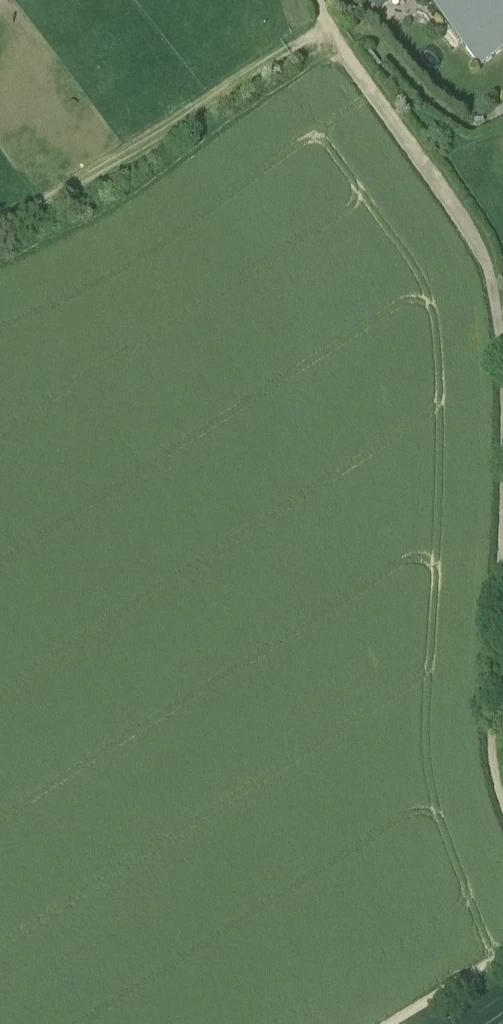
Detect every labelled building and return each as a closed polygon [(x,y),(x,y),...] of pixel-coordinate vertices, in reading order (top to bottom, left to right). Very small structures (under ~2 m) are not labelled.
[(481,62),(502,46),(502,0),(434,0),(481,62)]
